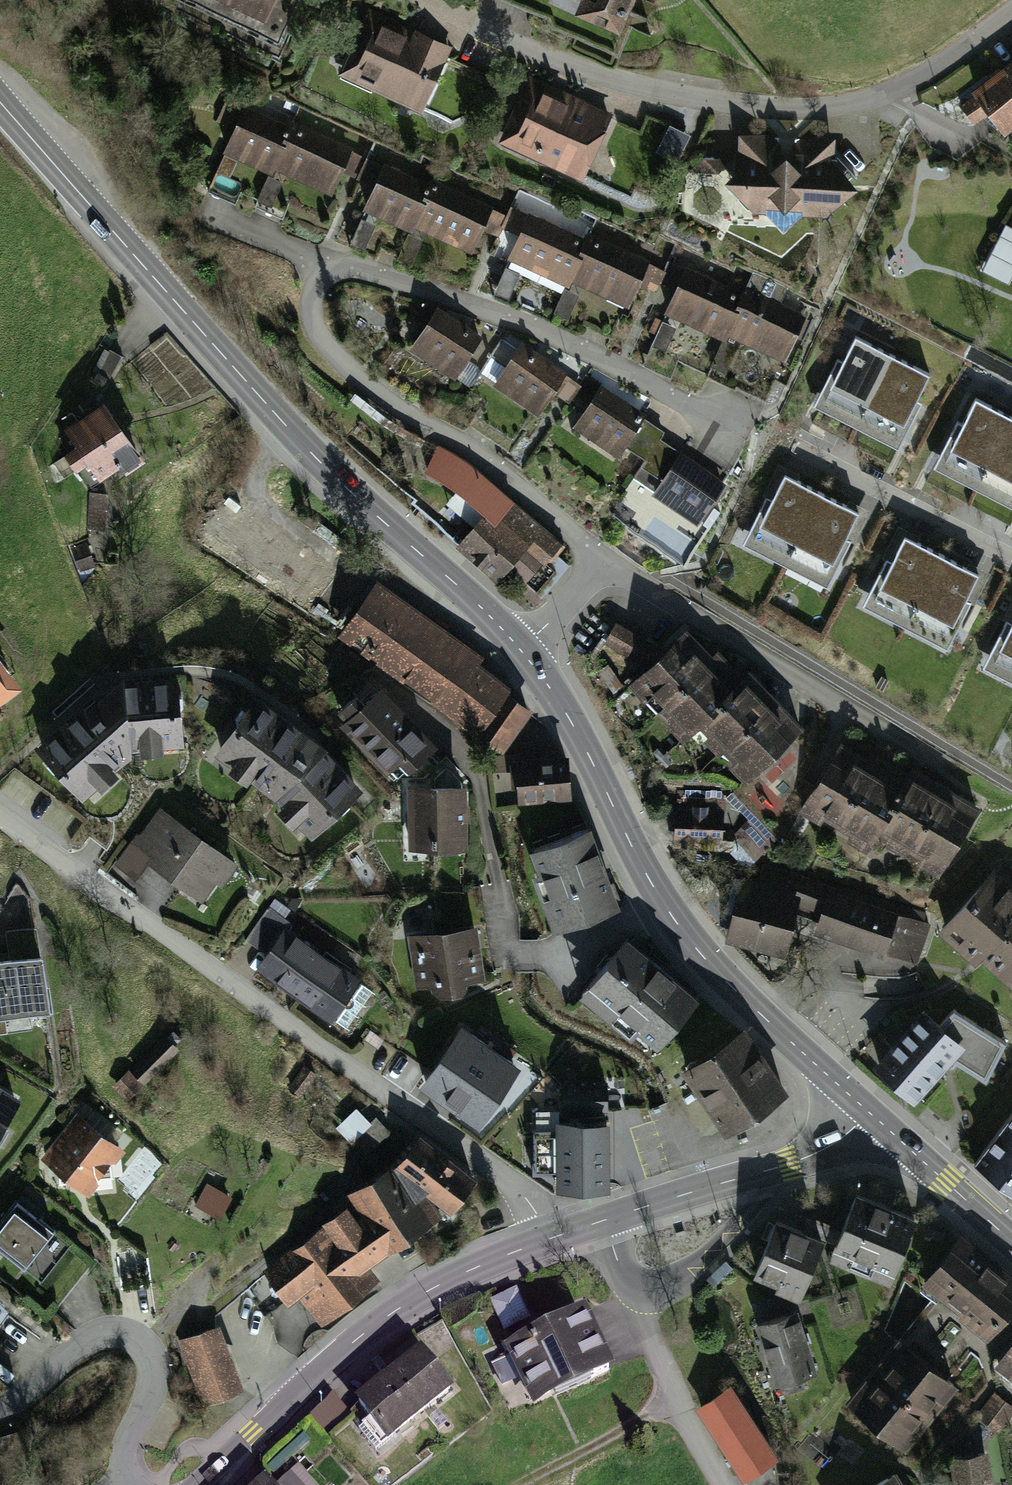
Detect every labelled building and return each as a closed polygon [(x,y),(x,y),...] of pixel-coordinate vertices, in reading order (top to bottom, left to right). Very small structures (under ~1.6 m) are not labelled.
[(272,29),(286,0),(211,0),(272,29)] [(651,28),(663,0),(580,0),(651,28)] [(472,60),(394,28),(368,90),(446,122),(472,60)] [(964,95),(994,137),(1011,124),(1011,60),(964,95)] [(635,131),(553,103),(532,164),(614,191),(635,131)] [(376,152),(266,113),(249,162),(359,201),(376,152)] [(656,154),(677,165),(691,139),(670,128),(656,154)] [(740,197),(778,229),(845,232),(873,197),(850,176),(850,155),(758,152),(761,175),(740,197)] [(517,214),(404,170),(386,213),(500,257),(517,214)] [(669,274),(552,221),(531,268),(648,321),(669,274)] [(1011,279),(1011,228),(1005,225),(983,273),(1009,285),(1011,279)] [(805,315),(683,264),(663,313),(785,364),(805,315)] [(502,345),(457,316),(430,356),(474,386),(502,345)] [(931,373),(855,334),(841,361),(837,359),(813,405),(898,448),(921,404),(916,401),(931,373)] [(499,379),(521,347),(507,338),(485,370),(499,379)] [(580,376),(542,352),(515,395),(553,419),(580,376)] [(660,419),(620,395),(596,435),(636,459),(660,419)] [(976,397),(962,424),(957,422),(934,468),(1011,508),(1011,416),(976,397)] [(138,456),(101,405),(67,430),(104,481),(138,456)] [(561,547),(479,475),(439,448),(427,476),(458,495),(449,505),(477,530),(467,542),(422,503),(417,509),(462,547),(459,550),(496,584),(512,568),(530,584),(561,547)] [(721,479),(677,451),(652,490),(695,518),(721,479)] [(861,511),(785,472),(772,499),(767,497),(744,542),(828,586),(852,541),(847,539),(861,511)] [(220,490),(191,530),(311,614),(339,574),(220,490)] [(106,529),(106,498),(89,497),(89,529),(106,529)] [(981,574),(905,535),(892,562),(887,560),(863,606),(948,649),(972,605),(967,602),(981,574)] [(378,586),(343,634),(501,748),(527,713),(499,693),(502,689),(468,665),(475,655),(378,586)] [(1008,623),(984,669),(1011,683),(1011,625),(1008,623)] [(651,649),(620,626),(610,639),(642,662),(651,649)] [(691,634),(636,683),(684,737),(699,723),(747,776),(797,732),(749,678),(738,687),(691,634)] [(11,690),(0,674),(0,697),(11,690)] [(126,685),(49,753),(85,793),(134,751),(180,746),(172,682),(126,685)] [(354,701),(337,717),(387,768),(396,760),(406,771),(432,746),(379,692),(362,709),(354,701)] [(313,743),(259,705),(217,757),(277,797),(312,834),(360,792),(322,749),(313,743)] [(896,791),(842,759),(806,820),(861,853),(872,836),(938,875),(977,812),(909,771),(896,791)] [(564,761),(512,763),(513,799),(565,797),(564,761)] [(464,791),(411,792),(411,850),(465,849),(464,791)] [(724,795),(678,792),(674,845),(720,848),(724,795)] [(158,810),(117,865),(133,877),(147,859),(203,901),(231,864),(158,810)] [(587,830),(530,851),(558,926),(615,905),(587,830)] [(747,883),(729,938),(780,955),(795,908),(826,918),(821,931),(914,961),(927,921),(768,870),(762,888),(747,883)] [(944,933),(1011,987),(1011,887),(993,872),(944,933)] [(0,960),(0,1017),(46,1011),(34,926),(6,930),(10,959),(0,960)] [(363,980),(288,927),(259,968),(334,1020),(363,980)] [(474,930),(408,937),(414,989),(480,981),(474,930)] [(696,997),(627,942),(585,996),(654,1050),(696,997)] [(937,1031),(924,1019),(877,1069),(913,1102),(952,1058),(988,1079),(1007,1043),(954,1010),(937,1031)] [(457,1029),(432,1067),(488,1103),(512,1065),(457,1029)] [(737,1032),(675,1076),(720,1139),(782,1096),(737,1032)] [(166,1034),(134,1067),(147,1080),(179,1048),(166,1034)] [(321,1080),(307,1069),(291,1090),(305,1101),(321,1080)] [(126,1072),(111,1086),(125,1101),(140,1088),(126,1072)] [(609,1082),(561,1082),(561,1108),(609,1108),(609,1082)] [(18,1098),(0,1087),(0,1128),(18,1098)] [(975,1158),(1011,1188),(1011,1111),(975,1158)] [(74,1113),(38,1159),(87,1196),(123,1150),(74,1113)] [(608,1119),(554,1120),(554,1129),(532,1130),(533,1172),(555,1172),(555,1188),(609,1187),(608,1119)] [(350,1208),(266,1269),(288,1300),(300,1291),(320,1319),(374,1280),(363,1265),(462,1194),(472,1180),(418,1140),(399,1161),(344,1201),(350,1208)] [(231,1200),(203,1187),(192,1208),(221,1222),(231,1200)] [(856,1195),(829,1263),(889,1288),(916,1219),(856,1195)] [(0,1216),(0,1247),(26,1266),(52,1233),(10,1202),(0,1216)] [(823,1241),(778,1223),(754,1279),(799,1297),(823,1241)] [(959,1241),(916,1287),(981,1346),(1011,1313),(1011,1289),(959,1241)] [(504,1333),(530,1323),(518,1293),(492,1303),(504,1333)] [(795,1313),(757,1325),(776,1383),(814,1370),(795,1313)] [(583,1324),(505,1364),(532,1415),(610,1375),(583,1324)] [(215,1329),(182,1340),(203,1404),(236,1392),(215,1329)] [(953,1397),(889,1348),(839,1412),(902,1461),(953,1397)] [(992,1374),(1011,1389),(1011,1348),(992,1374)] [(361,1404),(395,1444),(454,1394),(419,1354),(361,1404)] [(775,1461),(731,1391),(700,1410),(744,1480),(775,1461)] [(996,1404),(979,1425),(999,1441),(1011,1425),(1011,1417),(996,1404)] [(946,1461),(948,1484),(993,1484),(990,1458),(946,1461)]
